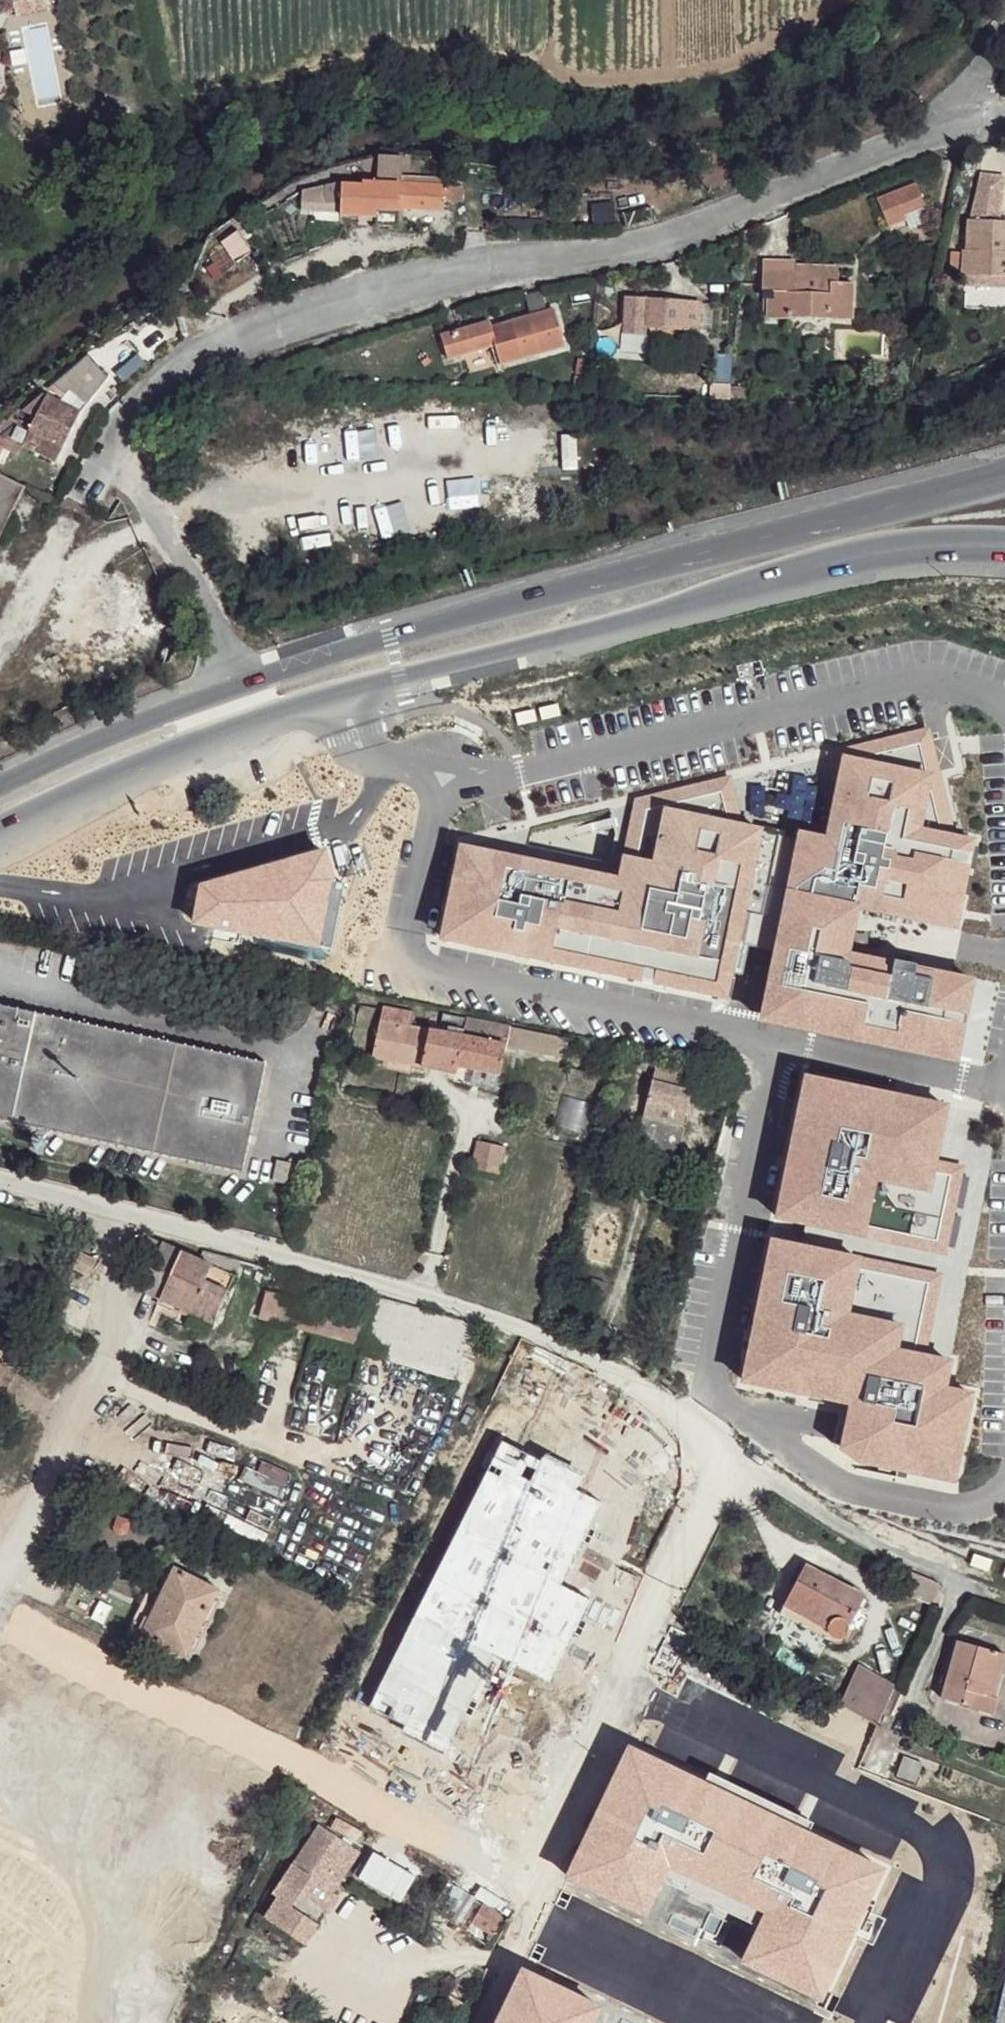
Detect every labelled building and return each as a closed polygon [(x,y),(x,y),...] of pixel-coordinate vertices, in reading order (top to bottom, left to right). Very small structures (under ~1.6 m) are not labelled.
[(14,17),(49,12),(47,0),(12,0),(14,17)] [(306,192),(305,203),(342,205),(342,215),(377,216),(378,208),(401,209),(441,209),(444,187),(403,185),(402,156),(379,156),(380,192),(365,192),(365,196),(346,195),(345,191),(306,192)] [(888,227),(928,210),(916,181),(876,198),(888,227)] [(377,216),(377,225),(401,224),(401,209),(378,208),(377,216)] [(966,254),(965,269),(965,275),(970,275),(1004,275),(1004,221),(971,220),(970,250),(966,249),(966,254)] [(227,243),(239,262),(256,249),(242,232),(227,243)] [(955,253),(953,269),(965,269),(966,254),(955,253)] [(775,294),(772,317),(853,318),(855,283),(840,282),(841,268),(799,267),(799,263),(767,262),(765,293),(775,294)] [(969,291),(1004,292),(1004,275),(970,275),(969,291)] [(628,297),(624,335),(646,336),(646,327),(700,331),(702,304),(643,300),(643,298),(628,297)] [(442,339),(449,362),(495,348),(502,367),(565,346),(553,308),(492,330),(490,324),(442,339)] [(72,395),(64,402),(83,411),(111,377),(90,353),(61,379),(72,395)] [(716,386),(715,399),(731,399),(732,387),(716,386)] [(44,411),(33,429),(66,445),(83,411),(64,402),(51,397),(44,411)] [(37,409),(28,427),(33,429),(44,411),(37,409)] [(33,429),(26,445),(58,461),(66,445),(33,429)] [(27,486),(0,472),(0,542),(27,486)] [(475,864),(458,955),(735,1005),(745,950),(785,958),(774,1020),(963,1055),(975,986),(936,979),(937,973),(919,970),(920,966),(898,962),(896,972),(849,964),(859,910),(956,926),(973,842),(954,838),(890,748),(809,807),(839,848),(832,857),(792,849),(791,854),(732,843),(740,795),(649,813),(633,892),(475,864)] [(918,765),(920,786),(934,785),(933,764),(918,765)] [(0,1009),(0,1123),(243,1191),(273,1085),(0,1009)] [(459,1070),(460,1064),(504,1072),(505,1070),(514,1072),(518,1046),(509,1044),(513,1026),(470,1019),(468,1029),(429,1024),(428,1026),(381,1016),(373,1053),(459,1070)] [(570,1037),(513,1026),(509,1044),(518,1046),(567,1055),(570,1037)] [(697,1062),(657,1053),(641,1123),(650,1125),(646,1141),(677,1148),(697,1062)] [(571,1068),(551,1136),(580,1145),(601,1077),(571,1068)] [(950,1106),(784,1078),(751,1203),(939,1251),(961,1169),(935,1162),(950,1106)] [(475,1136),(469,1164),(497,1169),(502,1141),(475,1136)] [(933,1275),(746,1227),(708,1371),(803,1397),(792,1438),(803,1441),(801,1447),(936,1482),(951,1423),(925,1415),(932,1389),(939,1363),(912,1355),(933,1275)] [(153,1238),(134,1278),(148,1282),(164,1242),(153,1238)] [(148,1282),(145,1289),(165,1298),(187,1252),(164,1242),(148,1282)] [(206,1251),(203,1258),(215,1263),(237,1274),(241,1265),(206,1251)] [(145,1289),(143,1293),(159,1300),(215,1323),(228,1290),(208,1281),(215,1263),(203,1258),(187,1252),(165,1298),(145,1289)] [(84,1255),(74,1272),(89,1279),(97,1262),(84,1255)] [(215,1263),(208,1281),(228,1290),(237,1274),(215,1263)] [(319,1325),(317,1332),(366,1346),(373,1319),(272,1293),(266,1312),(319,1325)] [(159,1300),(155,1310),(209,1334),(215,1323),(159,1300)] [(319,1325),(266,1312),(264,1319),(317,1332),(319,1325)] [(538,1441),(541,1435),(561,1444),(582,1403),(559,1392),(573,1362),(539,1345),(516,1391),(532,1401),(525,1415),(515,1434),(535,1445),(538,1441)] [(932,1389),(925,1415),(951,1423),(959,1397),(932,1389)] [(516,1391),(507,1404),(525,1415),(532,1401),(516,1391)] [(541,1435),(538,1441),(557,1449),(561,1444),(541,1435)] [(615,1446),(598,1480),(625,1496),(622,1503),(638,1511),(641,1504),(654,1510),(672,1474),(615,1446)] [(598,1480),(593,1488),(622,1503),(625,1496),(598,1480)] [(552,1498),(538,1492),(528,1513),(543,1519),(552,1498)] [(641,1504),(638,1511),(650,1516),(654,1510),(641,1504)] [(127,1521),(113,1517),(111,1527),(113,1531),(121,1534),(125,1531),(127,1521)] [(806,1567),(784,1608),(802,1618),(805,1614),(830,1628),(830,1632),(831,1637),(837,1639),(845,1636),(865,1599),(806,1567)] [(177,1569),(144,1635),(189,1657),(222,1590),(177,1569)] [(784,1608),(781,1614),(830,1642),(838,1646),(845,1645),(850,1639),(845,1636),(837,1639),(831,1637),(830,1632),(830,1628),(805,1614),(802,1618),(784,1608)] [(946,1697),(967,1702),(971,1689),(996,1696),(1004,1666),(1004,1651),(962,1640),(946,1697)] [(862,1664),(845,1703),(880,1724),(898,1683),(862,1664)] [(61,1755),(59,1758),(70,1765),(73,1761),(88,1733),(95,1737),(106,1715),(3,1669),(0,1675),(0,1722),(61,1755)] [(971,1689),(967,1702),(993,1709),(996,1696),(971,1689)] [(845,1703),(837,1719),(873,1739),(880,1724),(845,1703)] [(29,1779),(1,1840),(28,1853),(57,1794),(62,1796),(77,1764),(73,1761),(70,1765),(59,1758),(61,1755),(0,1722),(0,1766),(29,1779)] [(702,1723),(695,1740),(729,1756),(737,1742),(702,1723)] [(695,1740),(673,1780),(691,1788),(683,1803),(702,1812),(729,1756),(695,1740)] [(667,1776),(659,1791),(683,1803),(691,1788),(673,1780),(667,1776)] [(95,1815),(105,1799),(77,1781),(67,1797),(95,1815)] [(321,1826),(284,1882),(300,1893),(311,1878),(328,1851),(343,1862),(340,1867),(349,1872),(360,1852),(321,1826)] [(328,1851),(311,1878),(326,1886),(340,1867),(343,1862),(328,1851)] [(555,1876),(539,1907),(569,1921),(565,1927),(576,1932),(595,1911),(555,1876)] [(456,1889),(440,1915),(468,1933),(474,1923),(493,1936),(504,1918),(456,1889)] [(595,1911),(576,1932),(589,1936),(599,1915),(595,1911)] [(474,1923),(468,1933),(486,1944),(493,1936),(474,1923)] [(548,2014),(568,2021),(567,2022),(645,2022),(580,1995),(588,1976),(570,1968),(548,2014)] [(443,2007),(439,2016),(453,2022),(458,2015),(443,2007)]
